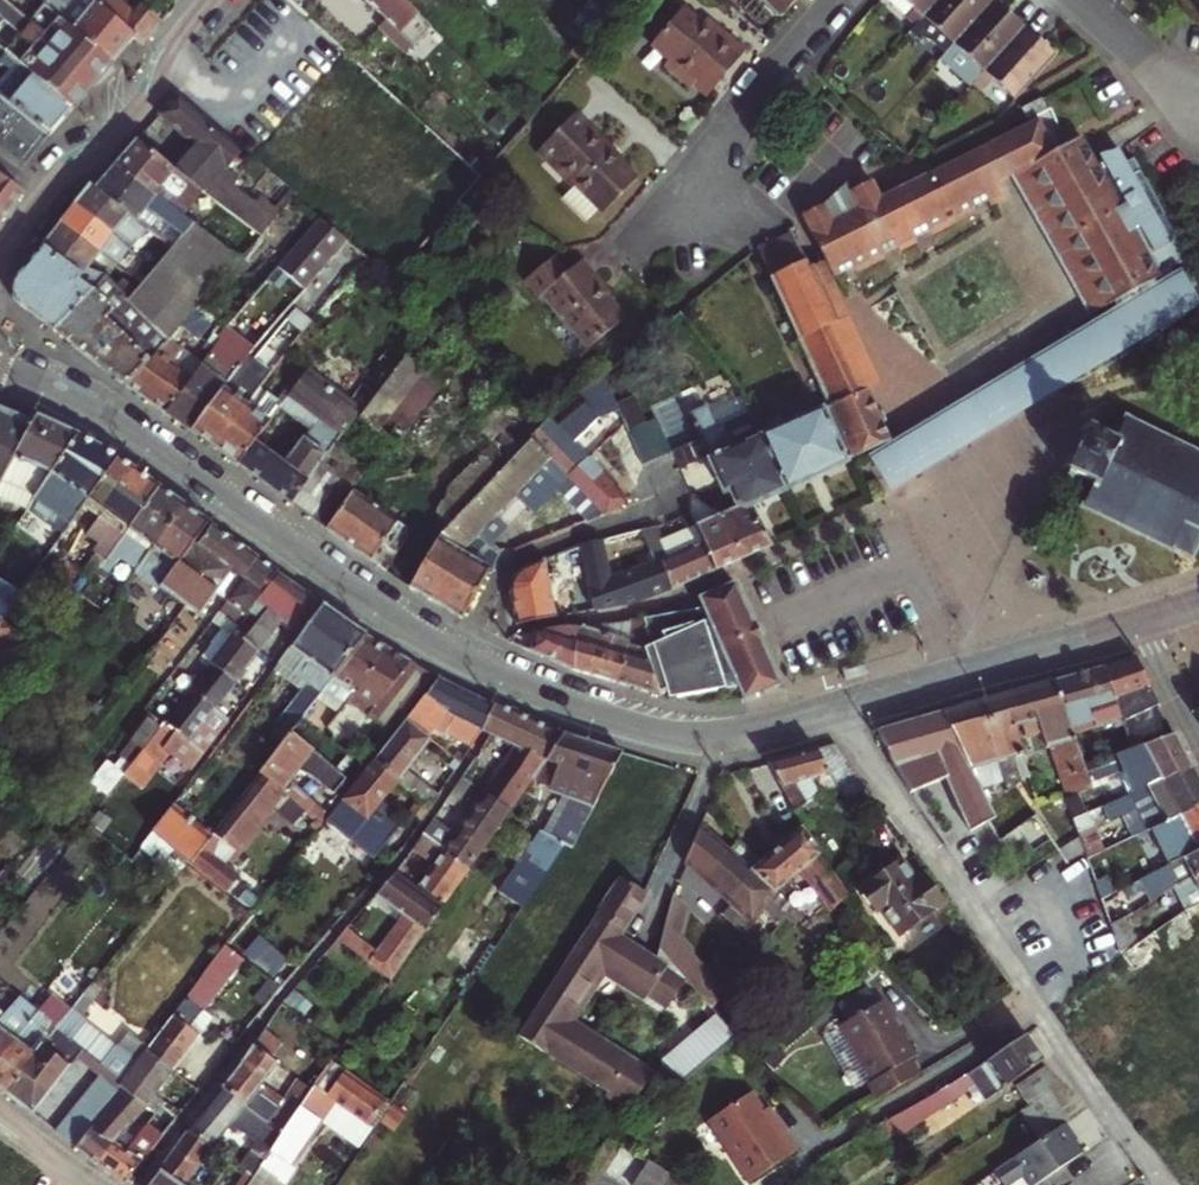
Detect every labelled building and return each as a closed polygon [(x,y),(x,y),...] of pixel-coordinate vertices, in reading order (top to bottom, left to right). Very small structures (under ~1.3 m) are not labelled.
[(112,62),(43,3),(28,20),(4,0),(0,0),(0,23),(2,21),(18,34),(3,51),(71,109),(112,62)] [(58,0),(39,0),(43,3),(112,62),(134,37),(90,0),(73,0),(67,7),(58,0)] [(143,46),(159,26),(133,4),(132,5),(125,0),(90,0),(134,37),(143,46)] [(304,14),(317,0),(289,0),(304,14)] [(387,19),(380,27),(406,52),(431,26),(403,0),(367,0),(387,19)] [(780,18),(796,0),(760,0),(780,18)] [(914,8),(906,17),(915,25),(937,0),(904,0),(914,8)] [(993,0),(937,0),(915,25),(910,30),(919,40),(923,35),(945,53),(993,0)] [(1023,27),(994,0),(993,0),(945,53),(941,57),(971,85),(975,80),(1023,27)] [(650,38),(655,42),(650,47),(668,62),(663,68),(690,90),(692,87),(706,98),(745,51),(719,29),(714,35),(701,24),(682,9),(678,14),(671,23),(666,19),(650,38)] [(678,14),(673,10),(666,19),(671,23),(678,14)] [(719,29),(706,18),(701,24),(714,35),(719,29)] [(1015,100),(1055,55),(1023,27),(975,80),(984,88),(992,79),(1015,100)] [(588,51),(579,42),(568,54),(578,63),(588,51)] [(10,69),(0,81),(0,99),(47,136),(71,109),(3,51),(0,49),(0,60),(10,69)] [(984,88),(975,80),(971,85),(980,93),(984,88)] [(217,179),(241,150),(177,94),(160,114),(196,146),(176,171),(200,190),(261,236),(275,220),(217,179)] [(1048,111),(1041,98),(1020,108),(1027,121),(1035,116),(1037,117),(1049,111),(1048,111)] [(24,165),(47,136),(0,99),(0,146),(24,165)] [(572,189),(562,199),(587,223),(599,211),(602,214),(637,179),(620,162),(607,150),(610,147),(575,113),(535,153),(572,189)] [(1023,168),(1055,151),(1049,140),(1038,119),(1008,134),(881,198),(873,180),(852,190),(861,207),(833,222),(824,205),(802,215),(833,278),(853,268),(883,253),(896,247),(915,237),(928,231),(974,208),(988,201),(1002,194),(996,182),(1011,175),(1023,168)] [(1090,152),(1082,137),(1055,151),(1023,168),(1032,185),(1061,237),(1049,243),(1089,314),(1108,303),(1112,310),(1041,352),(1047,361),(1023,376),(1035,397),(1042,397),(1051,394),(1067,387),(1091,376),(1117,362),(1140,347),(1162,332),(1178,320),(1197,309),(1175,272),(1170,276),(1161,260),(1183,247),(1128,151),(1094,160),(1090,152)] [(200,190),(176,171),(136,141),(114,165),(181,215),(200,190)] [(623,157),(611,145),(610,147),(607,150),(620,162),(623,157)] [(181,215),(114,165),(94,188),(146,229),(171,248),(159,262),(154,268),(145,278),(139,285),(134,290),(128,298),(168,339),(182,324),(193,312),(207,296),(240,260),(181,215)] [(1049,243),(1061,237),(1032,185),(1023,168),(1011,175),(1021,192),(1049,243)] [(5,212),(22,191),(0,175),(0,208),(5,212)] [(852,190),(848,181),(837,191),(829,199),(830,200),(824,205),(833,222),(861,207),(852,190)] [(146,229),(94,188),(90,185),(74,205),(114,235),(113,236),(128,249),(146,229)] [(1007,203),(1002,194),(988,201),(992,211),(1007,203)] [(1190,208),(1198,219),(1198,200),(1190,208)] [(114,235),(74,205),(59,224),(99,254),(115,266),(128,249),(113,236),(114,235)] [(979,217),(974,208),(928,231),(933,240),(979,217)] [(347,242),(319,219),(276,268),(304,291),(347,242)] [(99,254),(59,224),(42,247),(44,249),(81,278),(85,272),(99,254)] [(770,279),(805,263),(790,233),(757,249),(770,279)] [(915,237),(896,247),(901,256),(920,247),(915,237)] [(81,278),(44,249),(14,284),(16,302),(55,331),(92,290),(78,281),(81,278)] [(159,262),(150,253),(144,260),(154,268),(159,262)] [(888,263),(883,253),(853,268),(858,278),(888,263)] [(557,319),(560,316),(589,350),(625,319),(606,296),(594,282),(597,280),(581,262),(566,275),(553,260),(526,283),(557,319)] [(879,383),(823,262),(806,267),(833,325),(836,324),(865,389),(879,383)] [(833,325),(806,267),(805,263),(770,279),(828,406),(821,410),(844,462),(889,441),(865,389),(836,324),(833,325)] [(92,290),(99,283),(85,272),(81,278),(78,281),(92,290)] [(145,278),(139,274),(134,281),(139,285),(145,278)] [(106,276),(99,283),(92,290),(55,331),(126,387),(168,339),(128,298),(120,290),(106,276)] [(594,282),(606,296),(609,294),(597,280),(594,282)] [(139,285),(134,281),(130,287),(134,290),(139,285)] [(126,283),(120,290),(128,298),(134,290),(130,287),(126,283)] [(223,311),(207,296),(193,312),(209,326),(223,311)] [(193,312),(182,324),(198,338),(209,326),(193,312)] [(681,313),(672,319),(678,328),(688,322),(681,313)] [(213,347),(201,364),(192,377),(166,415),(191,433),(250,352),(252,348),(225,327),(216,337),(219,339),(213,347)] [(216,337),(211,333),(205,342),(213,347),(219,339),(216,337)] [(170,361),(179,348),(168,339),(126,387),(166,415),(192,377),(170,361)] [(268,350),(257,343),(252,348),(250,352),(261,359),(268,350)] [(201,364),(179,348),(170,361),(192,377),(201,364)] [(250,352),(191,433),(214,450),(247,405),(254,395),(261,385),(248,377),(261,359),(250,352)] [(909,431),(870,454),(891,491),(928,468),(1014,416),(1051,394),(1042,397),(1035,397),(1023,376),(1047,361),(1041,352),(990,382),(909,431)] [(443,385),(405,356),(397,367),(361,412),(358,417),(396,446),(443,385)] [(361,412),(397,367),(382,357),(349,403),(361,412)] [(308,371),(302,367),(293,379),(299,383),(308,371)] [(283,465),(253,444),(237,466),(291,505),(318,466),(329,452),(358,417),(361,412),(349,403),(308,371),(299,383),(290,395),(320,418),(310,432),(304,441),(301,439),(283,465)] [(568,478),(588,459),(572,444),(597,419),(617,410),(600,376),(546,421),(529,438),(551,461),(568,478)] [(546,421),(496,377),(461,415),(490,441),(449,482),(434,513),(449,525),(529,438),(546,421)] [(247,405),(214,450),(237,466),(253,444),(280,409),(282,406),(290,395),(299,383),(293,379),(276,401),(265,393),(260,400),(253,410),(247,405)] [(260,400),(254,395),(247,405),(253,410),(260,400)] [(320,418),(290,395),(282,406),(280,409),(310,432),(320,418)] [(782,490),(758,437),(742,398),(706,413),(704,407),(687,414),(698,440),(703,450),(722,492),(728,490),(734,504),(739,508),(745,507),(782,490)] [(32,422),(0,409),(0,479),(32,422)] [(844,462),(821,410),(758,437),(782,490),(844,462)] [(79,435),(37,415),(32,422),(0,479),(0,498),(28,510),(79,435)] [(670,452),(656,418),(627,430),(642,464),(670,452)] [(1084,510),(1166,550),(1168,551),(1171,552),(1171,551),(1192,559),(1198,543),(1198,455),(1127,420),(1124,418),(1123,421),(1123,422),(1113,443),(1094,434),(1096,428),(1091,425),(1088,431),(1082,428),(1079,435),(1084,437),(1070,466),(1065,464),(1062,470),(1068,473),(1065,479),(1071,482),(1074,476),(1093,485),(1083,507),(1082,507),(1081,509),(1084,511),(1084,510)] [(42,521),(51,509),(72,524),(89,501),(120,459),(79,435),(28,510),(27,512),(42,521)] [(437,537),(490,568),(497,555),(485,543),(502,527),(494,519),(514,498),(525,506),(534,512),(556,488),(588,521),(604,514),(568,478),(551,461),(529,438),(449,525),(437,537)] [(687,444),(670,452),(676,466),(694,459),(687,444)] [(353,490),(362,475),(329,452),(318,466),(338,479),(353,490)] [(136,471),(120,459),(89,501),(104,511),(136,471)] [(619,508),(626,498),(588,459),(568,478),(604,514),(619,508)] [(312,519),(338,479),(318,466),(291,505),(312,519)] [(96,553),(106,560),(160,488),(136,471),(104,511),(91,528),(107,540),(101,547),(96,553)] [(328,529),(352,491),(353,490),(338,479),(312,519),(328,529)] [(109,573),(122,555),(138,568),(184,505),(160,488),(106,560),(101,567),(109,573)] [(387,570),(411,532),(352,491),(328,529),(387,570)] [(525,506),(514,498),(494,519),(502,527),(525,506)] [(159,587),(192,545),(209,523),(184,505),(138,568),(136,570),(159,587)] [(741,559),(770,547),(745,507),(739,508),(717,517),(741,559)] [(741,559),(717,517),(694,526),(713,570),(741,559)] [(215,590),(228,572),(241,581),(259,558),(211,524),(194,546),(192,545),(159,587),(198,614),(215,590)] [(713,570),(694,526),(660,540),(655,527),(639,530),(646,544),(655,562),(661,560),(669,588),(713,570)] [(107,540),(91,528),(85,535),(101,547),(107,540)] [(490,568),(437,537),(410,586),(436,602),(463,617),(490,568)] [(616,606),(605,558),(601,540),(580,544),(587,578),(587,579),(594,610),(616,606)] [(554,554),(558,574),(568,581),(587,578),(580,544),(554,554)] [(655,562),(646,544),(605,558),(616,606),(632,603),(669,588),(661,560),(655,562)] [(106,560),(96,553),(83,571),(93,578),(101,567),(106,560)] [(517,624),(556,617),(550,586),(547,577),(558,574),(554,554),(522,569),(511,579),(508,587),(517,624)] [(253,602),(276,572),(259,558),(241,581),(227,599),(210,621),(222,629),(210,645),(211,646),(203,655),(198,651),(170,688),(182,697),(188,690),(232,632),(258,652),(280,623),(253,602)] [(241,581),(228,572),(215,590),(227,599),(241,581)] [(316,600),(276,572),(253,602),(280,623),(289,630),(295,629),(302,619),(316,600)] [(20,594),(0,581),(0,622),(20,594)] [(0,622),(0,643),(16,654),(53,602),(28,584),(20,594),(0,622)] [(776,686),(734,584),(698,598),(702,607),(642,618),(642,619),(643,621),(645,626),(637,629),(655,691),(666,688),(668,695),(736,688),(741,700),(776,686)] [(319,601),(316,600),(302,619),(305,621),(308,623),(321,603),(319,601)] [(332,677),(366,634),(321,603),(308,623),(298,637),(278,662),(306,683),(299,692),(275,722),(278,724),(289,733),(290,732),(315,700),(332,677)] [(615,680),(655,691),(637,629),(645,626),(643,621),(642,619),(629,622),(615,680)] [(173,621),(144,660),(162,674),(187,641),(177,633),(181,627),(173,621)] [(615,680),(629,622),(606,624),(593,674),(615,680)] [(593,674),(606,624),(585,627),(571,668),(593,674)] [(571,668),(585,627),(575,629),(565,628),(533,632),(531,650),(571,668)] [(240,688),(234,683),(258,652),(232,632),(188,690),(228,720),(247,693),(240,688)] [(355,692),(388,648),(366,634),(332,677),(355,692)] [(0,643),(0,678),(16,654),(0,643)] [(431,675),(388,648),(355,692),(343,709),(381,739),(431,675)] [(1133,657),(1101,668),(1115,703),(1130,697),(1137,711),(1120,717),(1122,722),(1129,742),(1167,725),(1133,657)] [(306,683),(278,662),(271,672),(299,692),(306,683)] [(1122,722),(1120,717),(1115,703),(1101,668),(1101,667),(1053,681),(1068,726),(1086,721),(1089,730),(1113,725),(1122,722)] [(355,692),(332,677),(315,700),(337,715),(343,709),(355,692)] [(255,684),(247,678),(240,688),(247,693),(255,684)] [(406,721),(427,738),(434,729),(470,748),(481,732),(490,707),(437,680),(406,721)] [(1085,773),(1072,735),(1068,726),(1053,681),(1010,694),(1020,727),(1036,722),(1039,732),(1045,749),(1051,747),(1068,798),(1077,794),(1091,788),(1085,773)] [(169,753),(191,771),(228,720),(188,690),(182,697),(159,728),(141,750),(122,775),(141,790),(169,753)] [(1017,739),(1023,737),(1020,727),(1010,694),(982,702),(991,733),(987,734),(995,763),(996,763),(1003,782),(1007,791),(1015,784),(1029,776),(1017,739)] [(1130,697),(1115,703),(1120,717),(1137,711),(1130,697)] [(941,713),(980,789),(1003,782),(996,763),(995,763),(987,734),(991,733),(982,702),(941,713)] [(490,707),(481,732),(486,734),(489,736),(502,707),(498,705),(493,703),(490,707)] [(483,793),(511,811),(534,776),(562,734),(502,707),(489,736),(516,748),(483,793)] [(941,713),(876,731),(908,791),(943,776),(971,828),(995,818),(980,789),(941,713)] [(141,750),(159,728),(148,718),(130,741),(132,743),(141,750)] [(406,771),(430,740),(427,738),(406,721),(373,762),(397,782),(418,798),(431,807),(438,797),(406,771)] [(1086,721),(1068,726),(1072,735),(1089,730),(1086,721)] [(1039,732),(1036,722),(1020,727),(1023,737),(1039,732)] [(1122,722),(1113,725),(1124,751),(1132,749),(1129,742),(1122,722)] [(289,733),(278,724),(271,734),(282,742),(289,733)] [(345,776),(336,769),(290,732),(289,733),(282,742),(258,773),(260,774),(281,790),(289,781),(297,770),(306,771),(332,792),(345,776)] [(1138,790),(1191,766),(1173,732),(1132,749),(1124,751),(1121,752),(1138,790)] [(564,844),(572,848),(591,811),(620,752),(562,734),(534,776),(563,792),(574,797),(552,836),(542,830),(520,864),(541,878),(564,844)] [(141,750),(132,743),(113,767),(122,775),(141,750)] [(830,774),(839,792),(844,802),(867,787),(835,743),(817,748),(830,774)] [(819,797),(809,781),(830,774),(817,748),(767,762),(772,772),(786,798),(795,812),(819,797)] [(1138,790),(1121,752),(1096,760),(1099,768),(1085,773),(1091,788),(1106,784),(1103,774),(1115,770),(1126,795),(1134,792),(1138,790)] [(358,760),(348,753),(336,769),(345,776),(358,760)] [(456,754),(453,759),(460,764),(463,759),(456,754)] [(107,797),(122,775),(113,767),(106,761),(88,783),(107,797)] [(397,782),(373,762),(368,768),(340,802),(389,840),(398,828),(385,818),(390,812),(380,804),(397,782)] [(1198,806),(1198,782),(1191,766),(1138,790),(1134,792),(1147,819),(1133,826),(1134,828),(1137,835),(1152,828),(1198,806)] [(477,780),(465,771),(460,779),(468,784),(471,786),(477,780)] [(786,798),(772,772),(757,779),(770,806),(786,798)] [(281,790),(260,774),(214,833),(212,836),(191,865),(226,893),(239,877),(213,855),(224,843),(238,853),(273,808),(293,826),(307,811),(281,790)] [(830,774),(809,781),(819,797),(823,802),(839,792),(830,774)] [(468,784),(460,779),(449,795),(458,801),(468,784)] [(325,808),(289,781),(281,790),(307,811),(317,819),(325,808)] [(563,792),(542,830),(552,836),(574,797),(563,792)] [(443,850),(470,869),(511,811),(483,793),(454,835),(431,820),(422,835),(443,850)] [(1086,813),(1077,794),(1068,798),(1065,799),(1073,819),(1086,813)] [(458,801),(449,795),(446,800),(455,806),(458,801)] [(431,807),(418,798),(408,811),(422,822),(431,807)] [(340,802),(324,823),(373,860),(389,840),(340,802)] [(191,865),(212,836),(173,804),(151,832),(186,862),(191,865)] [(1198,849),(1198,806),(1152,828),(1169,864),(1198,849)] [(1099,807),(1086,813),(1092,827),(1105,821),(1099,807)] [(1092,827),(1086,813),(1073,819),(1079,837),(1084,851),(1086,858),(1103,851),(1100,844),(1092,827)] [(1045,898),(1075,880),(1034,816),(1005,835),(1045,898)] [(729,850),(699,825),(682,861),(702,881),(729,850)] [(1137,835),(1134,828),(1100,844),(1103,851),(1135,836),(1137,835)] [(801,830),(762,863),(752,871),(777,892),(791,880),(800,872),(818,896),(831,911),(838,905),(835,901),(843,894),(817,857),(819,856),(801,830)] [(186,862),(151,832),(140,848),(174,878),(186,862)] [(418,886),(445,903),(470,869),(443,850),(422,835),(412,849),(434,864),(418,886)] [(310,840),(305,836),(299,845),(304,848),(310,840)] [(1084,851),(1079,837),(1058,850),(1067,863),(1084,851)] [(762,863),(738,841),(729,850),(702,881),(715,893),(729,907),(752,871),(762,863)] [(127,856),(112,844),(103,856),(118,868),(127,856)] [(1198,874),(1198,849),(1169,864),(1157,871),(1100,900),(1104,912),(1171,877),(1175,886),(1198,874)] [(900,860),(857,889),(873,912),(879,908),(899,937),(945,906),(923,875),(914,880),(900,860)] [(625,863),(623,877),(650,879),(652,865),(625,863)] [(541,878),(520,864),(502,891),(523,905),(541,878)] [(794,911),(777,892),(752,871),(729,907),(741,919),(749,927),(763,909),(777,928),(785,920),(794,911)] [(818,896),(800,872),(791,880),(811,903),(818,896)] [(1175,886),(1172,888),(1184,910),(1198,903),(1198,874),(1175,886)] [(336,940),(392,980),(443,909),(395,875),(376,896),(404,916),(400,922),(378,953),(345,929),(336,940)] [(517,1036),(625,1103),(650,1076),(564,1021),(601,963),(620,975),(637,949),(616,935),(643,892),(619,875),(617,878),(596,910),(598,911),(517,1036)] [(693,891),(677,879),(673,891),(659,946),(678,968),(686,952),(672,936),(693,891)] [(404,916),(376,896),(370,902),(400,922),(404,916)] [(721,915),(735,927),(741,919),(729,907),(721,915)] [(796,909),(794,911),(785,920),(794,930),(806,918),(796,909)] [(947,924),(959,943),(971,935),(959,918),(947,924)] [(743,935),(749,927),(741,919),(735,927),(743,935)] [(1120,955),(1136,944),(1121,919),(1109,926),(1118,953),(1120,955)] [(755,932),(751,930),(744,939),(758,951),(768,939),(758,930),(755,932)] [(243,959),(226,946),(148,1048),(145,1052),(172,1073),(199,1037),(190,1029),(202,1013),(243,959)] [(651,958),(637,949),(620,975),(634,984),(651,958)] [(693,985),(703,972),(686,952),(678,968),(693,985)] [(651,958),(634,984),(666,1005),(684,978),(651,958)] [(712,1007),(723,994),(703,972),(693,985),(712,1007)] [(98,988),(91,983),(83,994),(89,999),(98,988)] [(82,1061),(96,1072),(116,1046),(80,1017),(92,1001),(89,999),(83,994),(56,1028),(21,1074),(5,1095),(31,1115),(47,1094),(82,1051),(86,1055),(82,1061)] [(878,1003),(872,994),(862,1000),(868,1009),(878,1003)] [(38,1012),(19,996),(3,1015),(0,1012),(0,1058),(38,1012)] [(914,1057),(881,1002),(840,1026),(873,1082),(868,1084),(877,1100),(918,1075),(909,1060),(914,1057)] [(0,1058),(0,1091),(5,1095),(21,1074),(56,1028),(38,1012),(0,1058)] [(212,1020),(202,1013),(190,1029),(199,1037),(212,1020)] [(717,1013),(716,1014),(661,1060),(680,1083),(734,1037),(717,1013)] [(253,1046),(237,1066),(221,1089),(283,1132),(312,1089),(297,1079),(282,1101),(262,1085),(278,1065),(270,1059),(282,1045),(264,1029),(253,1046)] [(128,1032),(117,1046),(137,1062),(145,1052),(148,1048),(128,1032)] [(973,1084),(984,1100),(1042,1062),(1025,1035),(966,1075),(922,1101),(887,1120),(895,1131),(897,1134),(966,1089),(973,1084)] [(101,1076),(55,1132),(75,1147),(123,1090),(118,1086),(130,1071),(137,1062),(117,1046),(116,1046),(96,1072),(101,1076)] [(172,1073),(145,1052),(137,1062),(130,1071),(118,1086),(123,1090),(144,1107),(154,1094),(172,1073)] [(264,1161),(252,1179),(248,1184),(280,1184),(321,1124),(358,1148),(373,1128),(369,1125),(388,1101),(331,1061),(312,1089),(283,1132),(264,1161)] [(1046,1067),(1015,1086),(1025,1101),(1046,1088),(1055,1082),(1046,1067)] [(984,1100),(973,1084),(966,1089),(976,1105),(984,1100)] [(1046,1088),(1025,1101),(1028,1106),(1050,1093),(1046,1088)] [(250,1151),(264,1161),(283,1132),(221,1089),(184,1133),(208,1150),(230,1122),(256,1142),(250,1151)] [(144,1107),(123,1090),(75,1147),(97,1163),(132,1121),(144,1107)] [(751,1093),(708,1121),(749,1183),(796,1152),(778,1124),(773,1127),(762,1111),(751,1093)] [(1028,1106),(1020,1112),(1039,1140),(1064,1124),(1069,1121),(1050,1093),(1028,1106)] [(164,1102),(154,1094),(144,1107),(155,1115),(161,1106),(164,1102)] [(398,1108),(392,1103),(378,1121),(384,1126),(398,1108)] [(157,1142),(177,1118),(161,1106),(155,1115),(143,1130),(157,1142)] [(778,1124),(766,1108),(762,1111),(773,1127),(778,1124)] [(895,1131),(887,1120),(877,1126),(884,1138),(895,1131)] [(157,1142),(143,1130),(132,1121),(97,1163),(125,1183),(157,1142)] [(1039,1140),(993,1171),(1003,1184),(1005,1184),(1020,1175),(1026,1184),(1035,1184),(1081,1154),(1074,1143),(1074,1140),(1064,1124),(1039,1140)] [(187,1180),(208,1150),(184,1133),(156,1174),(148,1184),(183,1184),(187,1180)] [(252,1179),(264,1161),(250,1151),(237,1169),(245,1174),(252,1179)] [(648,1161),(634,1184),(685,1184),(648,1161)] [(231,1166),(226,1162),(220,1167),(225,1171),(231,1166)] [(252,1179),(245,1174),(238,1184),(248,1184),(252,1179)]
